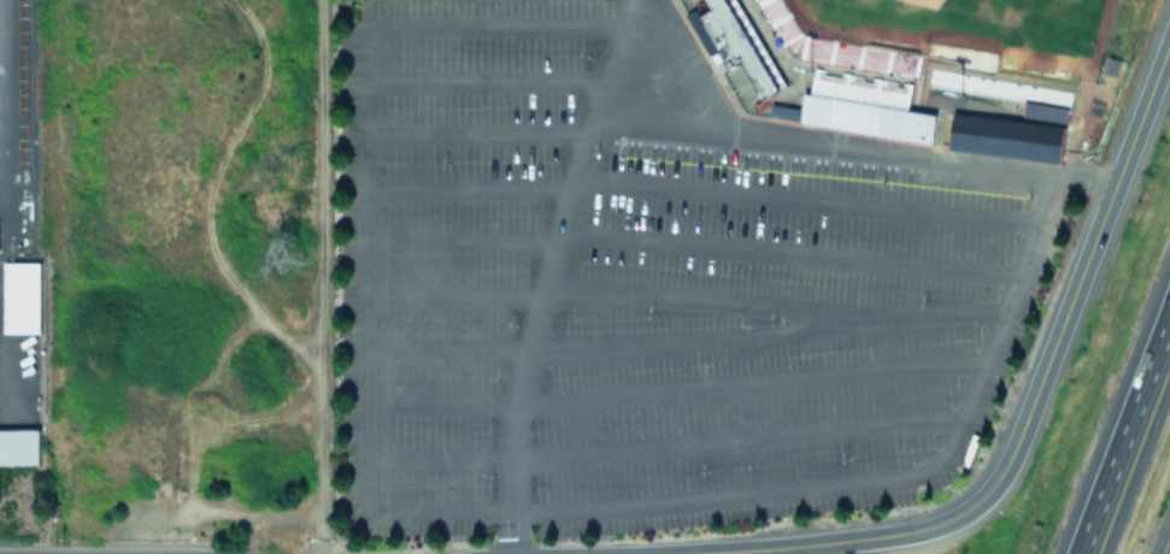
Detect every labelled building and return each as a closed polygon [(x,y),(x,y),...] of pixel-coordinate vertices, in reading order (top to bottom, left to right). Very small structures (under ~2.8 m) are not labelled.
[(705,10),(699,0),(734,0),(782,83),(755,99),(735,63),(724,70),(693,16),(705,10)] [(801,93),(798,119),(928,140),(933,114),(905,110),(810,94),(801,93)] [(1021,117),(1065,123),(1066,108),(1023,101),(1021,117)] [(951,111),(1063,126),(1059,160),(945,143),(951,111)] [(2,332),(38,333),(39,262),(3,262),(2,332)] [(0,429),(0,465),(39,464),(39,429),(0,429)]
